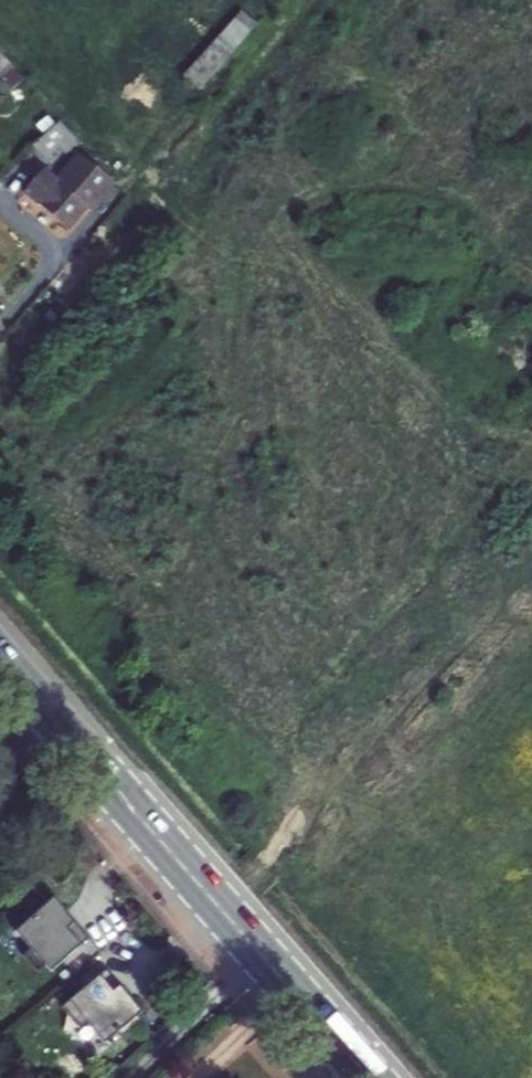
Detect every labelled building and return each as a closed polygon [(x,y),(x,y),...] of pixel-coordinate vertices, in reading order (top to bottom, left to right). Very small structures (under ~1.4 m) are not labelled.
[(239,11),(181,76),(200,93),(257,28),(239,11)] [(6,88),(19,76),(0,56),(0,82),(6,88)] [(104,157),(86,135),(59,158),(72,173),(86,160),(93,167),(104,157)] [(51,203),(94,242),(114,219),(118,223),(142,196),(108,166),(84,192),(72,181),(51,203)] [(54,973),(93,939),(70,914),(70,913),(57,898),(18,931),(34,949),(26,955),(41,973),(48,966),(54,973)] [(104,974),(60,1012),(81,1035),(87,1030),(103,1049),(117,1037),(120,1042),(141,1024),(137,1020),(141,1016),(104,974)]
